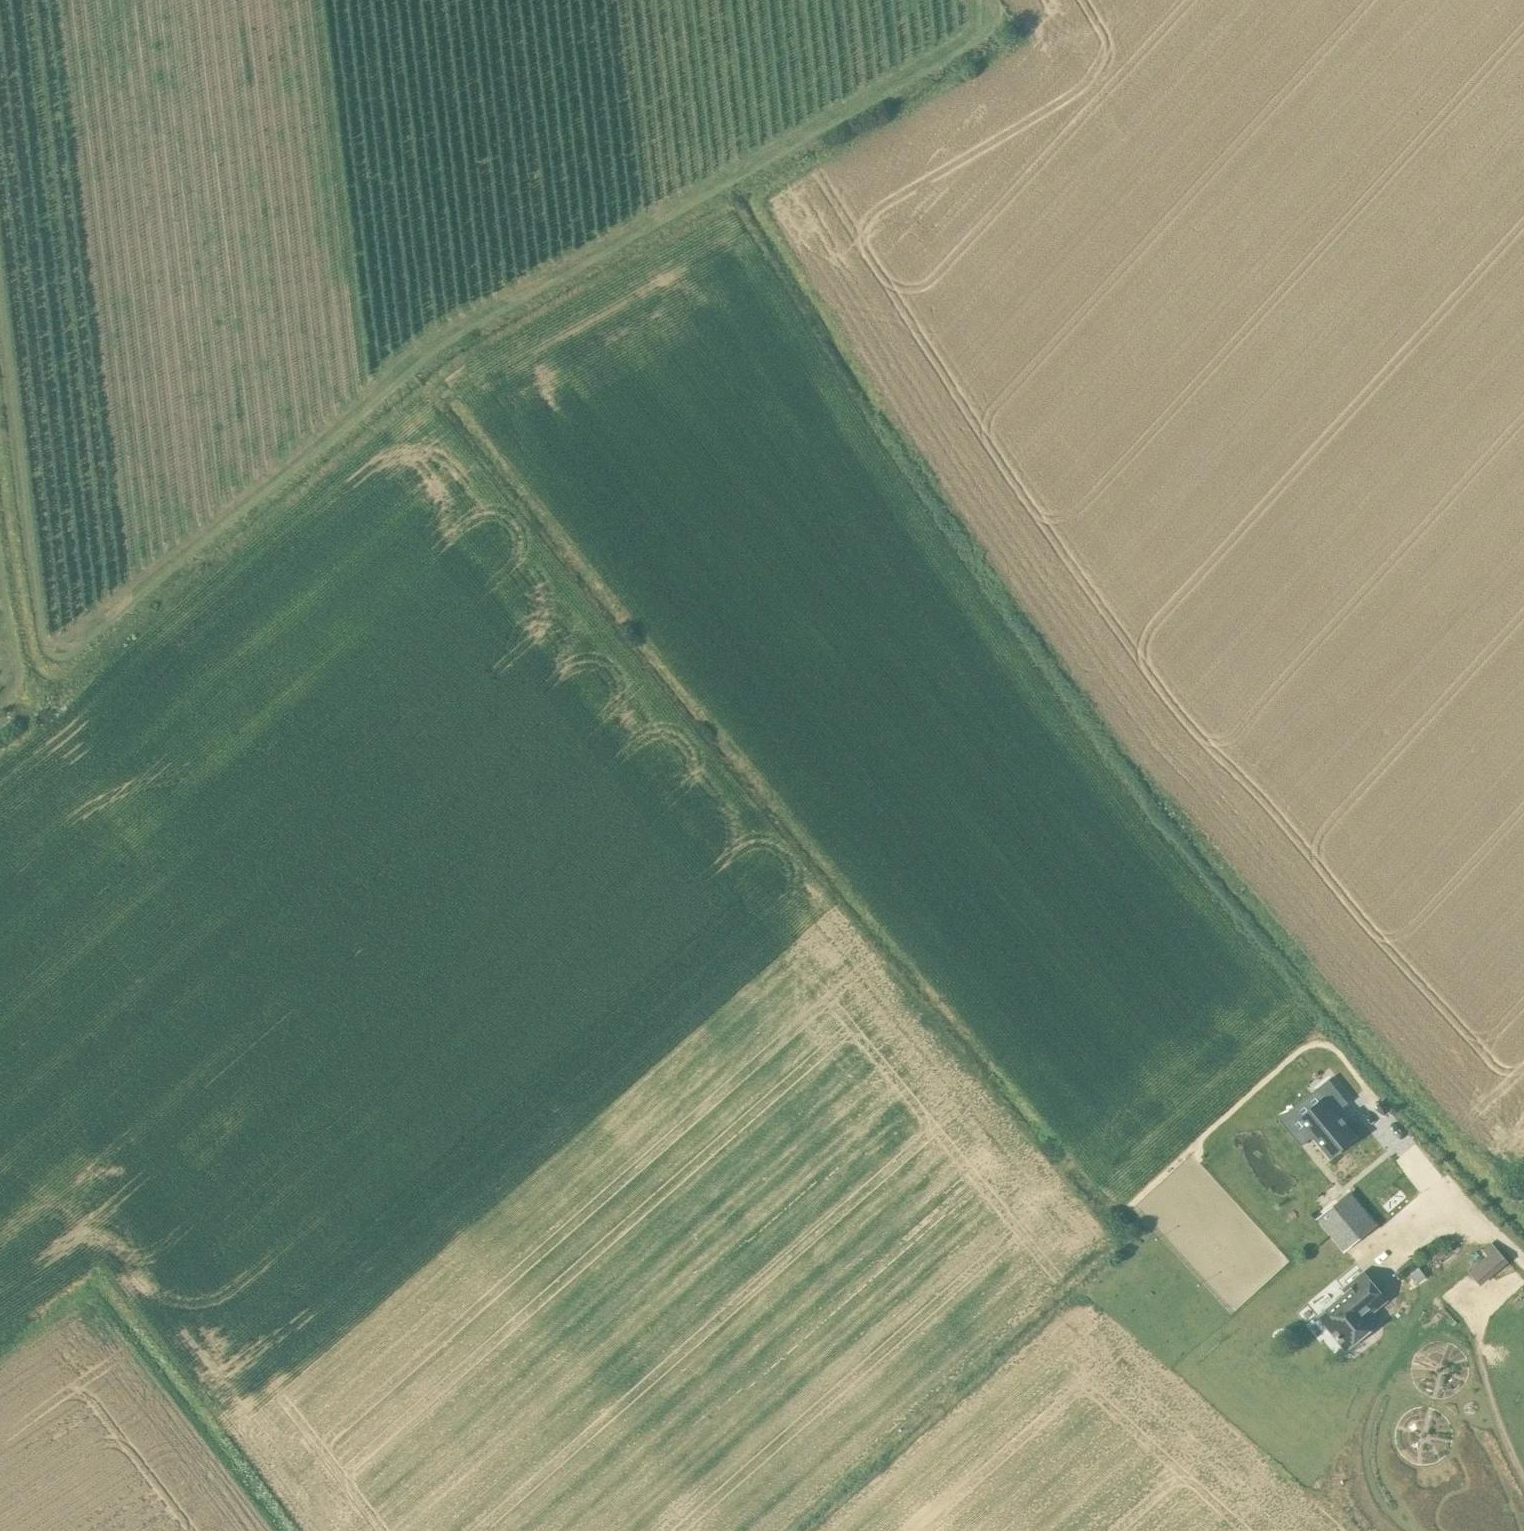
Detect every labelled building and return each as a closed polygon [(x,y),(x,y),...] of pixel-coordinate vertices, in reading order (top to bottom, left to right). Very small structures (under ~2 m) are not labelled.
[(1329,1109),(1305,1127),(1336,1167),(1361,1147),(1342,1123),(1354,1113),(1335,1089),(1322,1099),(1329,1109)] [(1381,1101),(1376,1105),(1382,1113),(1388,1108),(1381,1101)] [(1345,1245),(1375,1220),(1351,1191),(1321,1216),(1345,1245)] [(1497,1245),(1469,1267),(1481,1282),(1509,1260),(1497,1245)] [(1408,1286),(1427,1273),(1421,1264),(1402,1276),(1408,1286)] [(1345,1293),(1318,1315),(1346,1349),(1379,1322),(1372,1313),(1388,1300),(1380,1290),(1367,1275),(1368,1274),(1364,1270),(1363,1271),(1360,1268),(1340,1286),(1345,1293)]
